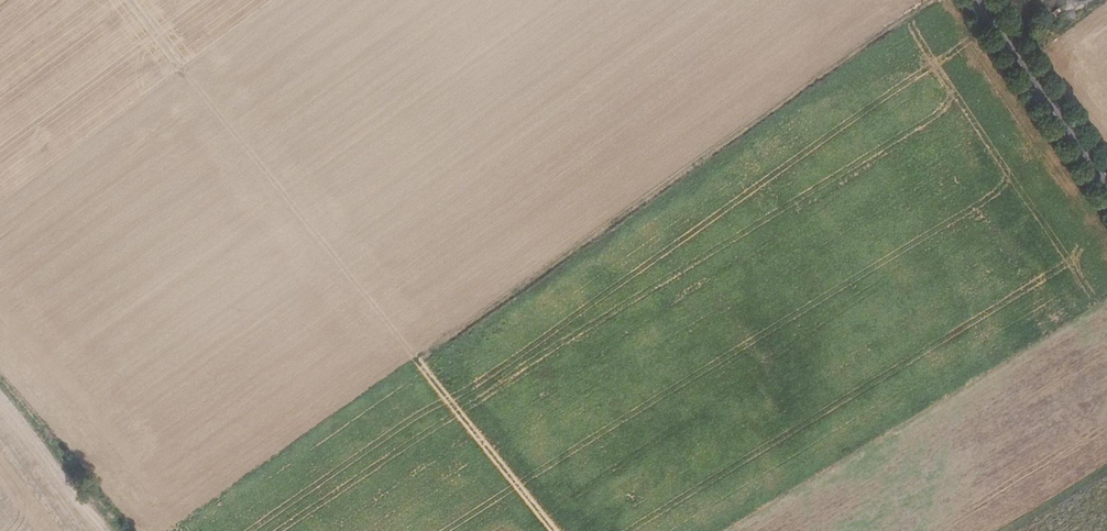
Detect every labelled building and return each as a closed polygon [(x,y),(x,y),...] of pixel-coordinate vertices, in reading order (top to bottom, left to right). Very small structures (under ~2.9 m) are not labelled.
[(1052,17),(1078,0),(1039,0),(1052,17)]
